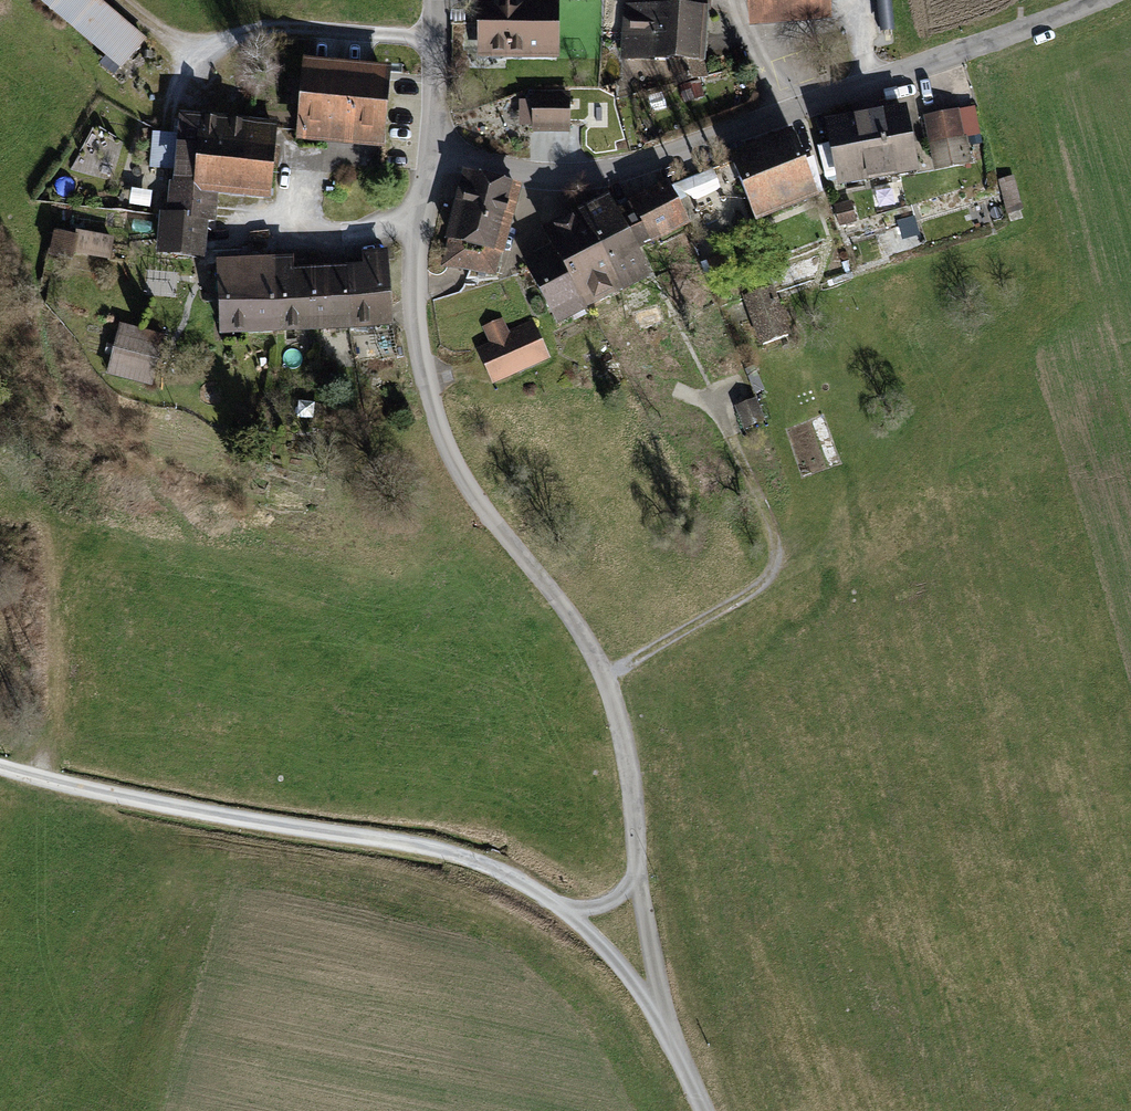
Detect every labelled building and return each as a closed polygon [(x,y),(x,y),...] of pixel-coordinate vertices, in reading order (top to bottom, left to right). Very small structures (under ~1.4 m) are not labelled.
[(148,41),(98,0),(34,0),(122,73),(148,41)] [(487,4),(471,4),(472,59),(559,57),(558,3),(530,3),(530,0),(487,0),(487,4)] [(626,5),(705,6),(705,10),(708,10),(709,0),(627,0),(626,5)] [(747,27),(828,21),(827,0),(745,0),(747,27)] [(880,32),(895,31),(892,0),(877,0),(880,32)] [(618,60),(702,62),(705,10),(705,6),(626,5),(621,5),(618,60)] [(393,72),(305,65),(298,148),(386,156),(393,72)] [(531,132),(570,132),(570,91),(531,91),(531,132)] [(825,120),(838,188),(919,172),(907,104),(825,120)] [(188,169),(188,173),(165,172),(163,203),(152,203),(149,271),(196,273),(199,213),(206,213),(205,206),(260,211),(270,118),(195,110),(194,115),(171,113),(167,168),(188,169)] [(924,116),(934,169),(967,163),(956,110),(924,116)] [(729,154),(756,223),(820,198),(792,129),(729,154)] [(507,259),(525,188),(466,173),(442,269),(497,276),(502,258),(507,259)] [(665,190),(610,217),(624,243),(632,259),(686,232),(665,190)] [(578,217),(597,257),(624,243),(610,217),(604,204),(578,217)] [(539,236),(549,257),(580,318),(619,299),(597,257),(578,217),(539,236)] [(112,263),(116,239),(55,229),(51,253),(112,263)] [(632,259),(624,243),(597,257),(619,299),(646,286),(632,259)] [(365,271),(350,272),(353,339),(395,336),(391,256),(364,257),(365,271)] [(554,331),(580,318),(549,257),(523,269),(554,331)] [(295,261),(255,263),(260,344),(299,342),(296,275),(295,261)] [(222,346),(260,344),(255,263),(218,265),(222,346)] [(350,272),(296,275),(299,342),(353,339),(350,272)] [(742,300),(757,342),(785,332),(770,290),(742,300)] [(502,321),(483,330),(488,341),(475,346),(492,385),(549,360),(532,322),(507,332),(502,321)] [(122,332),(111,372),(150,383),(161,343),(122,332)] [(755,398),(732,406),(741,430),(764,422),(755,398)] [(9,443),(0,433),(0,451),(9,443)]
